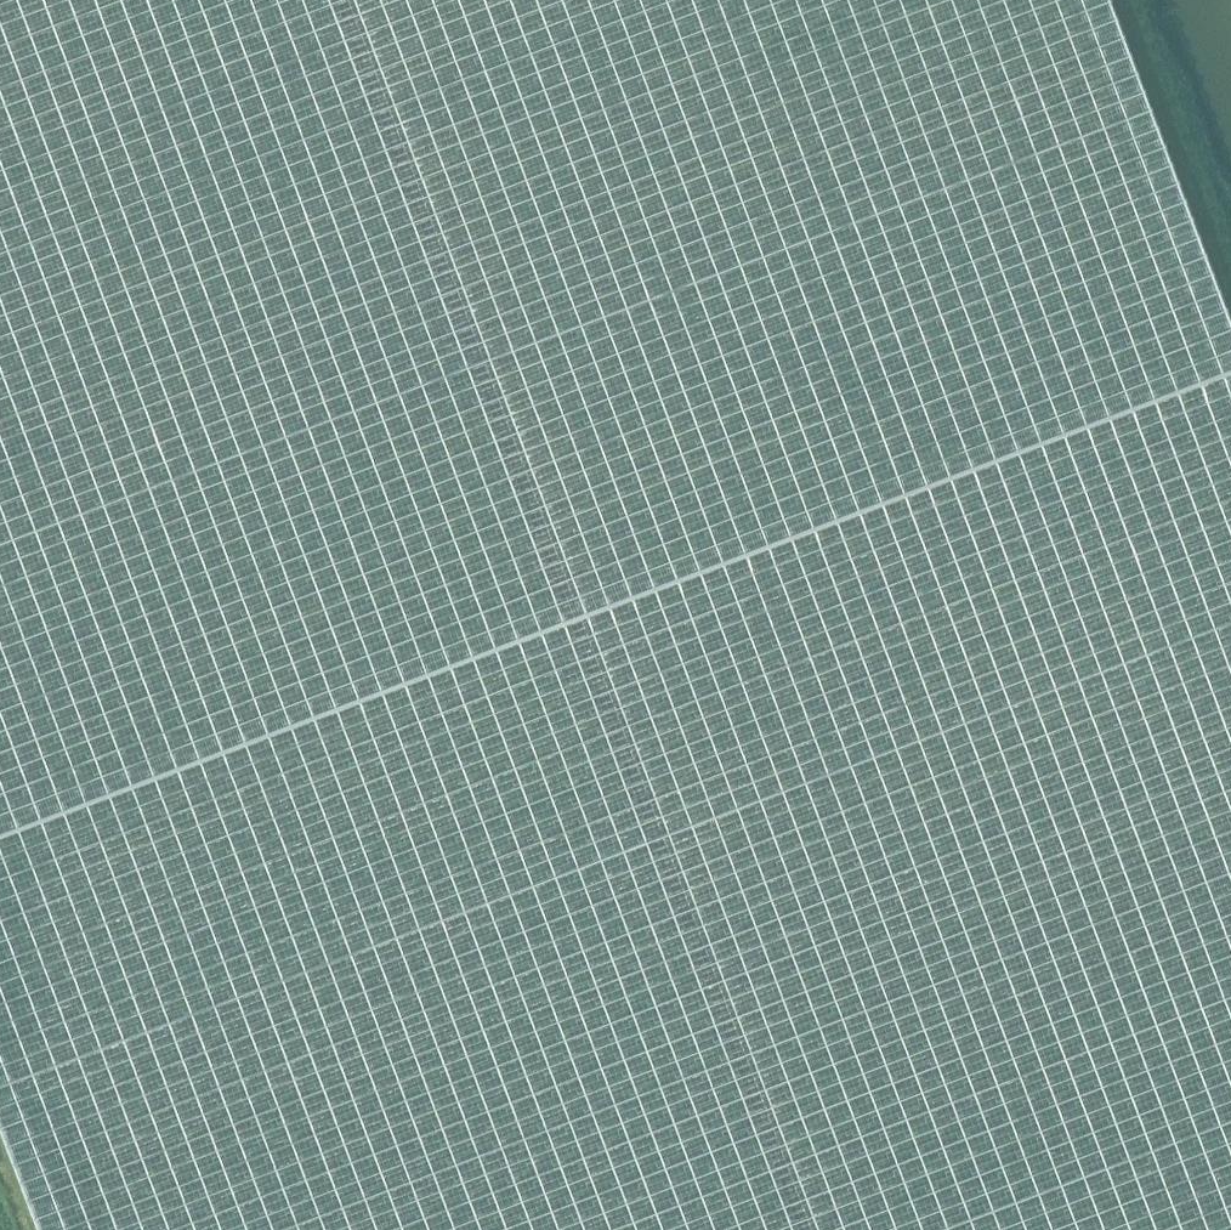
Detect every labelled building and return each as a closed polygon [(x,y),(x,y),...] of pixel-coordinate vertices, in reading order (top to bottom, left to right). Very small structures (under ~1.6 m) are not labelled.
[(1230,368),(1230,320),(1111,0),(0,0),(0,833),(1230,368)] [(0,833),(0,1118),(42,1229),(1230,1229),(1230,368),(0,833)]
